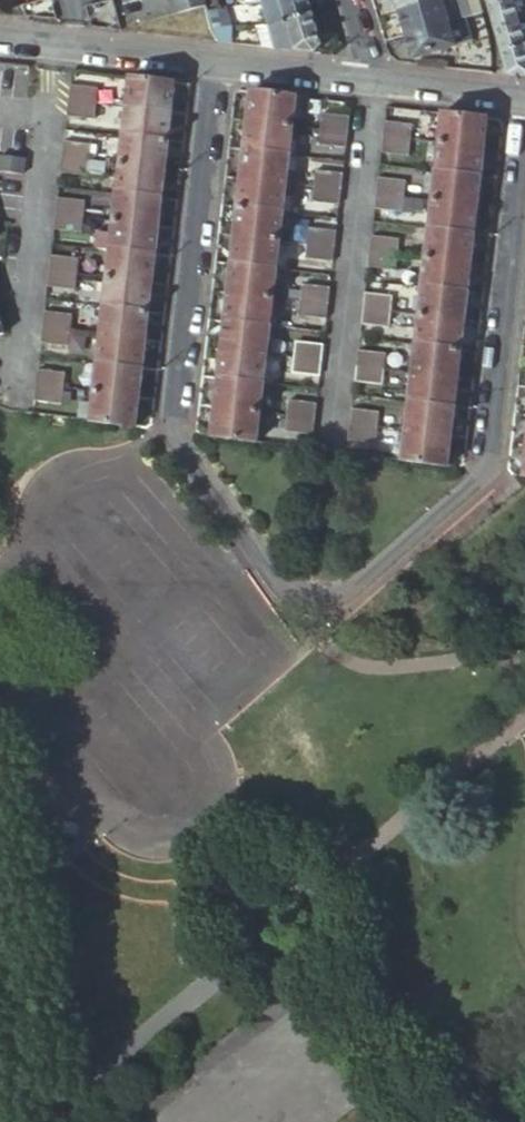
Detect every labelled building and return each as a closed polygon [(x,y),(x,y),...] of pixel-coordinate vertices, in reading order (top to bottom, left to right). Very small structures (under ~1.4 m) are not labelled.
[(207,7),(205,0),(174,0),(178,14),(207,7)] [(291,0),(247,0),(251,11),(263,8),(291,0)] [(315,20),(309,0),(291,0),(263,8),(270,33),(315,20)] [(400,13),(429,5),(443,1),(443,0),(396,0),(400,13)] [(443,1),(448,16),(456,14),(458,20),(467,17),(471,16),(467,0),(445,0),(443,1)] [(471,16),(482,13),(478,0),(467,0),(471,16)] [(519,22),(513,0),(511,0),(488,6),(494,29),(519,22)] [(429,5),(400,13),(406,35),(458,20),(456,14),(448,16),(443,1),(429,5)] [(467,17),(458,20),(460,27),(470,25),(467,17)] [(323,45),(315,20),(270,33),(274,48),(315,52),(316,53),(323,45)] [(458,20),(406,35),(413,58),(457,46),(452,29),(460,27),(458,20)] [(519,22),(494,29),(501,52),(524,45),(524,42),(519,22)] [(452,29),(457,46),(474,42),(470,25),(460,27),(452,29)] [(270,33),(260,32),(264,47),(274,48),(270,33)] [(501,52),(508,76),(524,78),(524,45),(501,52)] [(176,85),(131,79),(127,110),(172,115),(176,85)] [(73,88),(71,103),(98,107),(100,91),(73,88)] [(293,129),(297,98),(252,93),(249,124),(293,129)] [(98,107),(71,103),(69,120),(96,123),(98,107)] [(127,110),(124,138),(169,144),(172,115),(127,110)] [(442,114),(439,146),(483,151),(487,119),(442,114)] [(340,133),(348,134),(350,120),(323,116),(321,132),(340,133)] [(245,152),(290,157),(293,129),(249,124),(245,152)] [(387,124),(385,139),(412,142),(414,127),(387,124)] [(347,150),(348,134),(340,133),(321,132),(319,147),(347,150)] [(169,144),(124,138),(121,166),(166,172),(169,144)] [(412,142),(385,139),(383,156),(410,159),(412,142)] [(65,159),(92,163),(94,147),(67,144),(65,159)] [(483,151),(439,146),(436,174),(480,180),(483,151)] [(286,186),(290,157),(245,152),(242,180),(286,186)] [(27,161),(3,158),(1,174),(25,177),(27,161)] [(90,179),(92,163),(65,159),(63,175),(90,179)] [(121,166),(117,195),(162,201),(166,172),(121,166)] [(314,189),(342,192),(344,176),(316,172),(314,189)] [(480,180),(436,174),(432,203),(477,208),(480,180)] [(239,210),(283,215),(286,186),(242,180),(239,210)] [(380,180),(379,197),(406,200),(408,183),(380,180)] [(341,208),(342,192),(314,189),(313,204),(341,208)] [(118,224),(159,229),(162,201),(117,195),(114,224),(118,224)] [(406,200),(379,197),(377,212),(404,215),(406,200)] [(58,216),(85,220),(87,203),(60,200),(58,216)] [(429,232),(474,237),(477,208),(432,203),(429,232)] [(280,243),(283,215),(239,210),(236,237),(280,243)] [(84,235),(85,220),(58,216),(56,232),(84,235)] [(111,252),(156,258),(158,243),(159,229),(118,224),(114,224),(111,252)] [(310,230),(309,246),(336,249),(338,234),(310,230)] [(429,232),(426,261),(470,266),(474,237),(429,232)] [(277,271),(280,243),(236,237),(232,266),(277,271)] [(372,255),(399,258),(401,241),(374,238),(372,255)] [(336,249),(309,246),(307,262),(334,266),(336,249)] [(111,252),(107,281),(153,286),(156,258),(111,252)] [(397,273),(399,258),(372,255),(370,270),(397,273)] [(52,273),(79,277),(81,261),(53,258),(52,273)] [(426,261),(422,290),(467,295),(470,266),(426,261)] [(229,295),(273,300),(277,271),(232,266),(229,295)] [(77,293),(79,277),(52,273),(50,290),(77,293)] [(107,281),(104,309),(149,315),(153,286),(107,281)] [(302,303),(329,306),(331,290),(303,287),(302,303)] [(422,290),(419,317),(464,323),(467,295),(422,290)] [(229,295),(226,323),(270,328),(273,300),(229,295)] [(365,310),(392,314),(394,299),(367,295),(365,310)] [(328,321),(329,306),(302,303),(300,318),(328,321)] [(104,309),(101,337),(146,343),(149,315),(104,309)] [(390,330),(392,314),(365,310),(363,327),(390,330)] [(46,329),(72,333),(74,317),(47,314),(46,329)] [(464,323),(419,317),(416,346),(460,352),(464,323)] [(226,323),(222,352),(266,357),(270,328),(226,323)] [(71,349),(72,333),(46,329),(44,346),(71,349)] [(101,337),(97,366),(143,372),(146,343),(101,337)] [(297,344),(295,360),(323,364),(325,347),(297,344)] [(416,346),(413,375),(457,380),(460,352),(416,346)] [(222,352),(219,380),(263,386),(266,357),(222,352)] [(359,369),(385,372),(387,356),(360,353),(359,369)] [(323,364),(295,360),(293,375),(321,379),(323,364)] [(97,366),(94,395),(139,400),(143,372),(97,366)] [(384,389),(385,372),(359,369),(357,385),(384,389)] [(39,387),(66,391),(67,375),(41,372),(39,387)] [(413,375),(409,403),(454,409),(457,380),(413,375)] [(219,380),(216,409),(260,415),(263,386),(219,380)] [(64,407),(66,391),(39,387),(37,404),(64,407)] [(94,395),(90,424),(136,430),(139,400),(94,395)] [(290,403),(288,419),(317,422),(318,406),(290,403)] [(409,403),(406,432),(450,438),(454,409),(409,403)] [(260,415),(216,409),(212,439),(256,445),(260,415)] [(353,411),(352,425),(379,429),(381,414),(353,411)] [(317,422),(288,419),(287,434),(315,437),(317,422)] [(379,429),(352,425),(350,443),(377,446),(379,429)] [(450,438),(406,432),(403,463),(447,468),(450,438)]
